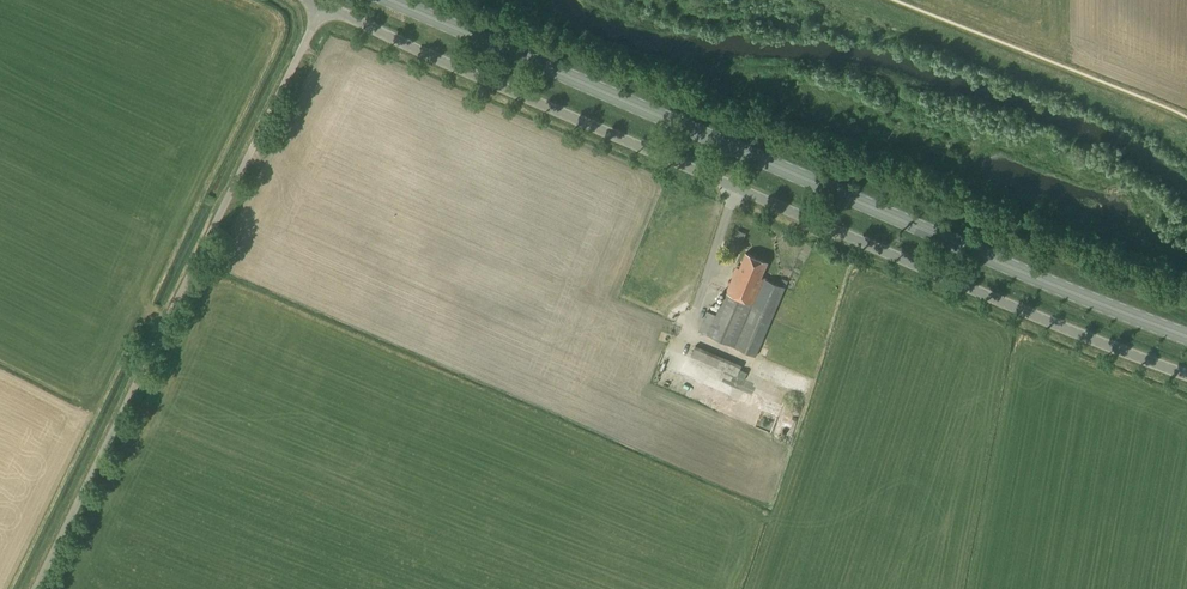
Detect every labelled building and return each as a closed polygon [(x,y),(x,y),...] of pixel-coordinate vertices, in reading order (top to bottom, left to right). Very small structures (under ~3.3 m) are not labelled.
[(738,229),(733,240),(741,244),(746,233),(738,229)] [(761,278),(767,263),(745,253),(739,268),(736,267),(725,292),(715,314),(714,314),(716,308),(709,305),(707,311),(698,330),(734,346),(734,347),(755,356),(788,281),(782,278),(779,285),(761,278)] [(694,342),(690,355),(737,371),(742,359),(694,342)] [(776,377),(781,365),(762,356),(756,368),(776,377)] [(741,389),(748,372),(740,369),(733,385),(741,389)] [(797,387),(803,388),(806,378),(801,376),(797,387)] [(778,433),(782,414),(763,410),(759,428),(778,433)]
